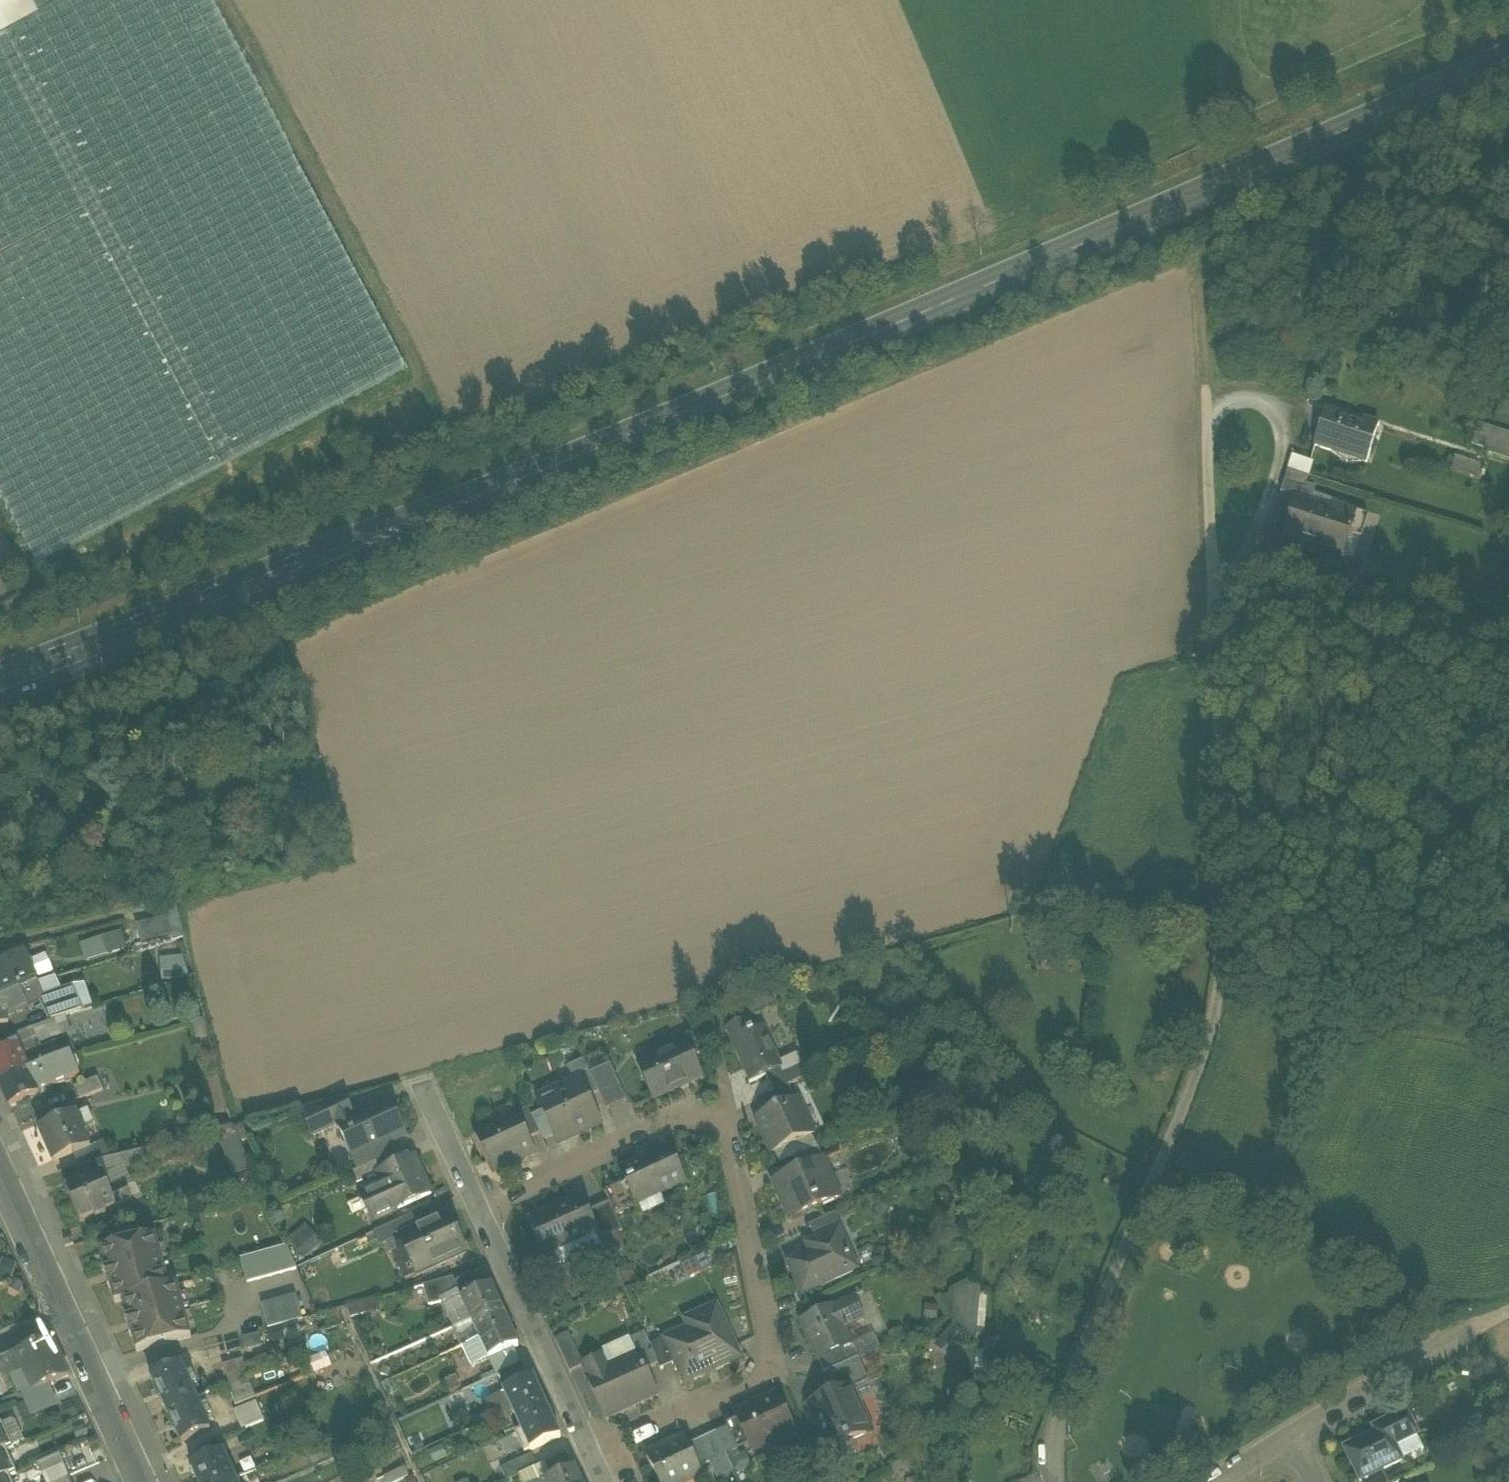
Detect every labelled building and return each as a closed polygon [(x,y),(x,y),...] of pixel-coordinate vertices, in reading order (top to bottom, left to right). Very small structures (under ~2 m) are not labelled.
[(1,251),(0,251),(0,499),(36,567),(407,371),(210,0),(65,0),(54,6),(37,15),(0,34),(0,249),(1,251)] [(37,15),(29,0),(0,0),(0,34),(37,15)] [(37,15),(54,6),(51,0),(29,0),(37,15)] [(1366,462),(1367,462),(1379,424),(1363,419),(1361,426),(1324,414),(1314,445),(1330,450),(1331,450),(1347,462),(1366,461),(1366,462)] [(1508,460),(1508,433),(1478,423),(1472,444),(1488,450),(1488,454),(1508,460)] [(1305,489),(1313,463),(1292,456),(1281,493),(1297,498),(1300,488),(1304,490),(1305,489)] [(1450,469),(1480,479),(1482,473),(1484,474),(1485,471),(1483,470),(1484,466),(1455,456),(1450,469)] [(1295,501),(1310,506),(1314,494),(1315,492),(1305,489),(1304,490),(1300,488),(1297,498),(1295,501)] [(1314,494),(1310,506),(1331,513),(1334,505),(1344,509),(1345,504),(1314,494)] [(1356,513),(1344,509),(1334,505),(1331,513),(1310,506),(1295,501),(1285,533),(1343,552),(1349,534),(1356,513)] [(1356,513),(1349,534),(1361,538),(1368,516),(1356,513)] [(1343,552),(1342,557),(1354,561),(1361,538),(1349,534),(1343,552)] [(1341,558),(1336,574),(1359,581),(1364,564),(1354,561),(1342,557),(1341,557),(1340,558),(1341,558)] [(10,817),(13,827),(33,822),(30,812),(10,817)] [(177,906),(163,910),(165,917),(169,937),(170,941),(185,936),(177,906)] [(165,917),(136,925),(141,944),(169,937),(165,917)] [(121,932),(80,945),(85,963),(127,948),(121,932)] [(46,955),(31,962),(39,981),(55,974),(46,955)] [(28,961),(26,956),(0,967),(0,973),(28,961)] [(182,957),(160,958),(162,980),(189,978),(182,957)] [(28,961),(0,973),(0,1002),(35,986),(36,985),(38,985),(28,961)] [(57,979),(38,985),(36,985),(35,986),(42,1002),(44,1005),(45,1004),(64,995),(57,979)] [(5,1019),(42,1002),(35,986),(0,1002),(0,1007),(5,1019)] [(72,991),(81,1011),(93,1008),(86,986),(71,989),(72,991)] [(45,1004),(52,1021),(66,1017),(81,1011),(72,991),(64,995),(45,1004)] [(738,1005),(746,1020),(775,1007),(768,991),(738,1005)] [(17,1036),(23,1049),(39,1042),(44,1053),(55,1048),(71,1041),(74,1039),(66,1017),(52,1021),(17,1036)] [(728,1032),(740,1059),(740,1062),(741,1066),(744,1068),(751,1082),(749,1082),(750,1084),(766,1076),(768,1080),(783,1073),(781,1069),(783,1069),(782,1067),(780,1068),(778,1064),(763,1031),(765,1030),(764,1028),(751,1034),(746,1024),(748,1023),(747,1021),(726,1031),(726,1033),(728,1032)] [(71,1041),(55,1048),(60,1059),(72,1054),(76,1052),(71,1041)] [(21,1050),(26,1061),(38,1056),(44,1053),(39,1042),(23,1049),(21,1050)] [(640,1070),(653,1099),(701,1077),(685,1044),(667,1052),(669,1056),(640,1070)] [(43,1067),(60,1059),(55,1048),(44,1053),(38,1056),(43,1067)] [(31,1072),(26,1061),(21,1050),(0,1060),(0,1086),(31,1072)] [(638,1065),(640,1070),(669,1056),(667,1052),(638,1065)] [(43,1067),(31,1072),(41,1094),(82,1075),(72,1054),(60,1059),(43,1067)] [(798,1055),(778,1064),(780,1068),(782,1067),(783,1069),(781,1069),(783,1073),(802,1064),(798,1055)] [(31,1072),(43,1067),(38,1056),(26,1061),(31,1072)] [(588,1096),(598,1091),(590,1073),(584,1059),(568,1066),(575,1082),(580,1080),(588,1096)] [(611,1063),(590,1073),(598,1091),(607,1110),(628,1101),(611,1063)] [(768,1080),(774,1093),(790,1086),(808,1077),(802,1064),(783,1073),(768,1080)] [(41,1094),(31,1072),(0,1086),(0,1088),(10,1109),(41,1094)] [(77,1086),(83,1099),(103,1089),(97,1076),(77,1086)] [(553,1134),(558,1143),(600,1124),(588,1096),(580,1080),(575,1082),(563,1087),(565,1092),(542,1103),(540,1098),(537,1099),(543,1110),(553,1134)] [(797,1101),(790,1086),(774,1093),(764,1098),(771,1113),(797,1101)] [(311,1137),(338,1125),(356,1117),(347,1097),(299,1110),(311,1137)] [(760,1118),(777,1154),(806,1140),(800,1127),(807,1123),(797,1101),(771,1113),(760,1118)] [(338,1125),(354,1160),(386,1145),(405,1137),(390,1102),(356,1117),(338,1125)] [(529,1139),(540,1134),(532,1115),(529,1108),(517,1113),(529,1139)] [(198,1113),(178,1110),(175,1128),(196,1131),(198,1113)] [(543,1110),(532,1115),(540,1134),(543,1139),(553,1134),(543,1110)] [(88,1112),(78,1116),(85,1134),(95,1130),(88,1112)] [(474,1133),(492,1173),(536,1153),(529,1139),(517,1113),(474,1133)] [(91,1149),(85,1134),(78,1116),(61,1123),(60,1121),(50,1125),(51,1127),(42,1131),(55,1163),(75,1155),(76,1156),(91,1150),(91,1149)] [(806,1140),(814,1137),(807,1123),(800,1127),(806,1140)] [(1053,1135),(1046,1151),(1059,1156),(1066,1141),(1053,1135)] [(223,1143),(237,1176),(250,1170),(236,1137),(223,1143)] [(781,1164),(793,1159),(819,1147),(814,1137),(806,1140),(777,1154),(781,1164)] [(76,1156),(81,1169),(83,1168),(97,1164),(111,1160),(105,1143),(91,1149),(91,1150),(76,1156)] [(347,1162),(352,1173),(376,1162),(391,1155),(386,1145),(354,1160),(347,1162)] [(627,1182),(637,1204),(638,1204),(660,1194),(685,1182),(669,1146),(620,1168),(627,1182)] [(824,1159),(819,1147),(793,1159),(799,1171),(824,1159)] [(122,1158),(126,1172),(150,1166),(146,1151),(122,1158)] [(391,1155),(376,1162),(381,1173),(396,1166),(391,1155)] [(377,1175),(383,1189),(394,1212),(432,1195),(415,1157),(396,1166),(381,1173),(377,1175)] [(102,1175),(110,1195),(126,1189),(130,1188),(126,1172),(122,1158),(111,1160),(97,1164),(102,1175)] [(773,1183),(790,1222),(842,1198),(824,1159),(799,1171),(773,1183)] [(377,1175),(381,1173),(376,1162),(352,1173),(357,1184),(377,1175)] [(66,1190),(79,1223),(93,1217),(95,1221),(106,1217),(104,1213),(131,1202),(126,1189),(110,1195),(102,1175),(66,1190)] [(605,1192),(610,1202),(615,1214),(637,1204),(627,1182),(605,1192)] [(375,1220),(394,1212),(383,1189),(365,1197),(375,1220)] [(660,1194),(638,1204),(644,1215),(665,1205),(660,1194)] [(529,1221),(547,1258),(597,1235),(599,1234),(589,1212),(582,1197),(555,1209),(556,1212),(538,1220),(537,1217),(529,1221)] [(623,1232),(615,1214),(610,1202),(589,1212),(599,1234),(597,1235),(600,1242),(623,1232)] [(555,1209),(537,1217),(538,1220),(556,1212),(555,1209)] [(417,1229),(430,1223),(424,1211),(411,1217),(417,1229)] [(972,1213),(957,1215),(959,1226),(974,1224),(972,1213)] [(400,1239),(417,1277),(467,1253),(449,1214),(430,1223),(417,1229),(399,1237),(400,1239)] [(809,1226),(816,1240),(835,1231),(836,1233),(843,1230),(836,1214),(809,1226)] [(374,1234),(380,1248),(400,1239),(399,1237),(417,1229),(411,1217),(374,1234)] [(323,1245),(305,1226),(288,1241),(305,1261),(323,1245)] [(788,1262),(803,1296),(854,1273),(836,1233),(835,1231),(816,1240),(806,1245),(809,1252),(788,1262)] [(597,1235),(547,1258),(552,1269),(602,1246),(600,1242),(597,1235)] [(133,1340),(137,1354),(191,1339),(177,1287),(169,1289),(156,1239),(102,1254),(105,1268),(104,1270),(106,1276),(108,1276),(110,1284),(108,1284),(109,1290),(112,1292),(116,1306),(123,1303),(127,1316),(125,1319),(127,1325),(129,1324),(131,1332),(129,1333),(131,1338),(133,1340)] [(241,1261),(247,1284),(297,1270),(287,1248),(241,1261)] [(705,1253),(681,1265),(689,1280),(712,1268),(705,1253)] [(3,1261),(0,1271),(0,1278),(13,1282),(18,1266),(3,1261)] [(635,1284),(635,1266),(620,1266),(620,1284),(635,1284)] [(458,1290),(462,1300),(490,1287),(482,1270),(456,1282),(458,1290)] [(455,1278),(440,1282),(444,1294),(458,1290),(456,1282),(455,1278)] [(446,1301),(444,1294),(440,1282),(420,1288),(425,1307),(446,1301)] [(981,1285),(972,1285),(942,1298),(953,1325),(969,1340),(976,1339),(981,1285)] [(462,1300),(472,1320),(500,1307),(491,1287),(490,1287),(462,1300)] [(262,1307),(268,1330),(297,1322),(303,1320),(297,1297),(262,1307)] [(800,1322),(817,1360),(842,1349),(852,1345),(844,1327),(862,1319),(853,1299),(834,1307),(808,1319),(800,1322)] [(345,1309),(350,1319),(373,1313),(370,1302),(345,1309)] [(675,1363),(684,1382),(740,1357),(717,1306),(690,1319),(696,1332),(669,1345),(667,1346),(675,1363)] [(938,1321),(939,1307),(925,1306),(923,1320),(938,1321)] [(472,1320),(480,1339),(509,1326),(500,1307),(472,1320)] [(297,1322),(268,1330),(272,1345),(301,1337),(297,1322)] [(969,1340),(953,1325),(934,1346),(950,1361),(969,1340)] [(509,1326),(480,1339),(489,1359),(514,1348),(518,1346),(509,1326)] [(555,1340),(570,1373),(582,1367),(584,1367),(569,1334),(555,1340)] [(646,1370),(658,1364),(650,1345),(644,1334),(630,1340),(637,1354),(638,1353),(646,1370)] [(874,1335),(852,1345),(842,1349),(848,1362),(879,1348),(874,1335)] [(608,1367),(637,1354),(630,1340),(629,1337),(600,1350),(604,1358),(608,1367)] [(996,1358),(997,1338),(984,1337),(984,1358),(996,1358)] [(245,1342),(247,1351),(261,1347),(259,1338),(245,1342)] [(666,1338),(650,1345),(658,1364),(661,1370),(675,1363),(667,1346),(669,1345),(666,1338)] [(476,1365),(489,1359),(480,1339),(467,1345),(467,1346),(465,1349),(472,1365),(476,1365)] [(33,1391),(34,1393),(49,1387),(69,1378),(53,1343),(18,1357),(22,1367),(33,1391)] [(489,1359),(496,1375),(521,1364),(514,1348),(489,1359)] [(824,1374),(828,1372),(848,1363),(848,1362),(842,1349),(817,1360),(824,1374)] [(582,1367),(606,1418),(657,1395),(646,1370),(638,1353),(637,1354),(608,1367),(604,1358),(584,1367),(582,1367)] [(4,1375),(7,1374),(22,1367),(18,1357),(0,1365),(0,1367),(4,1375)] [(858,1360),(848,1363),(828,1372),(837,1394),(849,1389),(850,1391),(868,1383),(858,1360)] [(221,1369),(224,1379),(238,1374),(245,1371),(241,1361),(221,1369)] [(162,1401),(167,1412),(196,1399),(191,1388),(197,1385),(193,1376),(187,1379),(181,1366),(152,1379),(157,1391),(155,1392),(160,1402),(162,1401)] [(18,1398),(33,1391),(22,1367),(7,1374),(18,1398)] [(499,1376),(503,1385),(521,1377),(517,1367),(499,1376)] [(224,1379),(227,1387),(241,1382),(238,1374),(224,1379)] [(503,1391),(512,1411),(542,1398),(533,1378),(503,1391)] [(248,1380),(241,1382),(227,1387),(234,1404),(254,1397),(248,1380)] [(871,1388),(868,1383),(850,1391),(862,1419),(859,1420),(866,1436),(873,1432),(861,1404),(857,1395),(871,1388)] [(871,1388),(857,1395),(861,1404),(882,1394),(878,1385),(871,1388)] [(58,1409),(49,1387),(34,1393),(26,1396),(36,1418),(58,1409)] [(814,1414),(830,1452),(866,1436),(859,1420),(862,1419),(850,1391),(849,1389),(837,1394),(824,1400),(828,1408),(814,1414)] [(735,1414),(752,1452),(753,1452),(753,1451),(752,1449),(775,1438),(776,1441),(795,1432),(778,1395),(735,1414)] [(512,1411),(521,1431),(551,1417),(542,1398),(512,1411)] [(199,1405),(196,1399),(167,1412),(172,1424),(170,1424),(174,1434),(176,1433),(182,1445),(211,1432),(207,1424),(214,1421),(205,1402),(199,1405)] [(828,1408),(824,1400),(806,1408),(825,1454),(830,1452),(814,1414),(828,1408)] [(234,1413),(242,1431),(264,1421),(256,1403),(234,1413)] [(80,1419),(74,1405),(62,1410),(69,1424),(80,1419)] [(1402,1462),(1401,1461),(1395,1447),(1415,1437),(1418,1436),(1406,1413),(1373,1429),(1377,1438),(1364,1444),(1362,1441),(1344,1450),(1360,1481),(1382,1471),(1383,1470),(1402,1462)] [(560,1437),(551,1417),(521,1431),(530,1451),(560,1437)] [(0,1428),(0,1436),(7,1453),(26,1444),(16,1424),(11,1423),(0,1428)] [(727,1428),(716,1433),(726,1455),(737,1449),(727,1428)] [(709,1462),(726,1455),(716,1433),(688,1446),(698,1468),(709,1462)] [(1422,1451),(1415,1437),(1395,1447),(1401,1461),(1422,1451)] [(660,1481),(688,1481),(702,1476),(698,1468),(688,1446),(684,1438),(647,1455),(660,1481)] [(752,1449),(753,1451),(776,1441),(775,1438),(752,1449)] [(98,1464),(91,1442),(62,1452),(70,1473),(98,1464)] [(442,1446),(428,1452),(434,1464),(448,1457),(442,1446)] [(745,1452),(728,1459),(735,1473),(736,1476),(752,1468),(745,1452)] [(198,1481),(230,1481),(235,1480),(223,1453),(191,1467),(198,1481)] [(519,1475),(538,1467),(532,1454),(500,1468),(506,1481),(519,1475)] [(545,1463),(552,1479),(573,1469),(566,1454),(545,1463)] [(728,1459),(726,1455),(709,1462),(718,1481),(735,1473),(728,1459)] [(0,1456),(0,1481),(3,1481),(4,1481),(11,1479),(0,1456)] [(33,1468),(38,1480),(63,1469),(58,1456),(33,1468)] [(1402,1462),(1383,1470),(1387,1479),(1406,1470),(1402,1462)] [(545,1463),(538,1467),(519,1475),(522,1481),(545,1481),(552,1479),(545,1463)] [(63,1469),(38,1480),(39,1481),(62,1481),(68,1479),(63,1469)] [(545,1481),(580,1481),(574,1469),(573,1469),(552,1479),(545,1481)] [(397,1481),(402,1481),(408,1479),(404,1470),(394,1474),(397,1481)] [(1360,1481),(1387,1481),(1382,1471),(1360,1481)]
